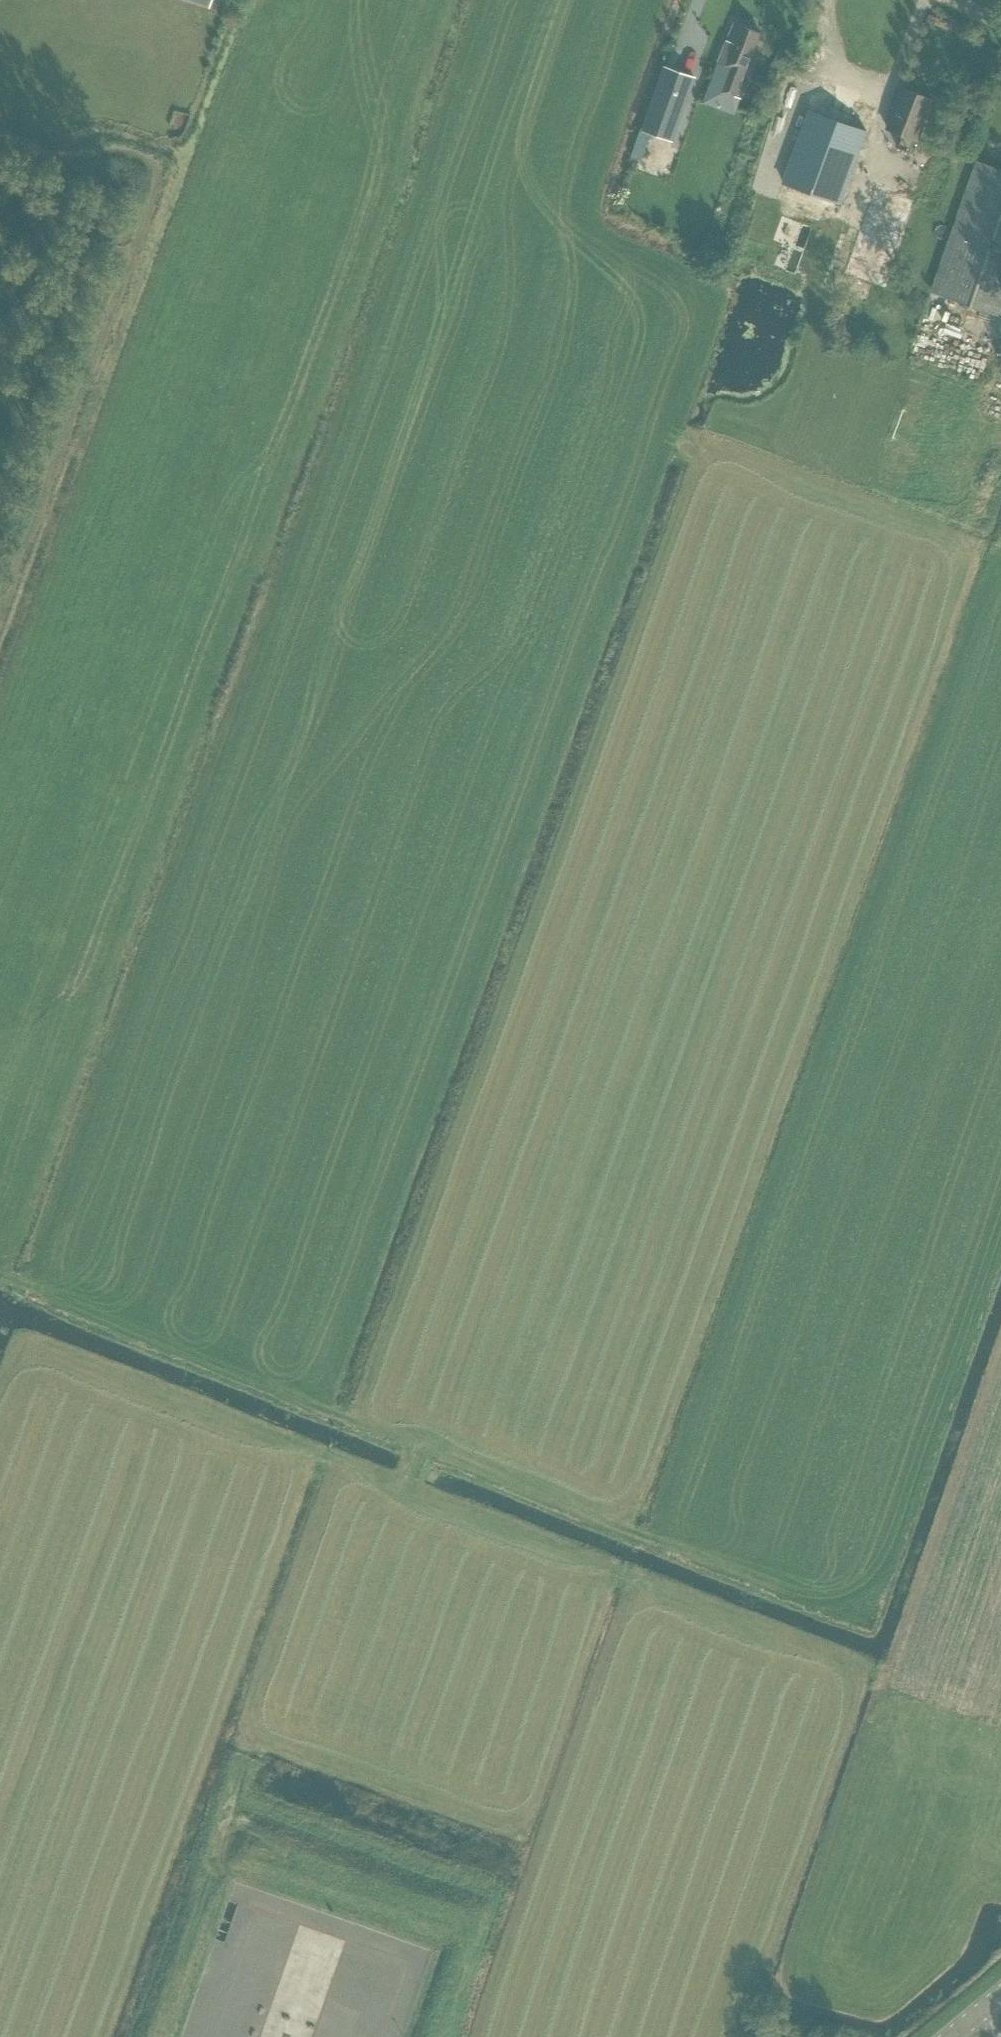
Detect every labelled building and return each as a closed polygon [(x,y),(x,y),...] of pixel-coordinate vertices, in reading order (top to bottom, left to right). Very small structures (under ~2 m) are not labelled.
[(741,25),(734,23),(726,44),(725,44),(718,62),(731,66),(722,91),(736,96),(760,32),(741,25)] [(652,131),(673,138),(695,78),(664,67),(643,128),(652,131)] [(840,202),(875,108),(818,87),(784,181),(840,202)] [(918,139),(933,99),(903,87),(887,127),(904,134),(898,148),(910,152),(915,138),(918,139)] [(652,131),(643,128),(633,154),(642,158),(652,131)] [(977,160),(932,291),(1000,315),(1000,169),(977,160)] [(886,288),(916,200),(875,186),(845,273),(886,288)] [(795,273),(812,227),(782,216),(765,262),(795,273)] [(829,288),(849,235),(818,223),(798,276),(829,288)]
